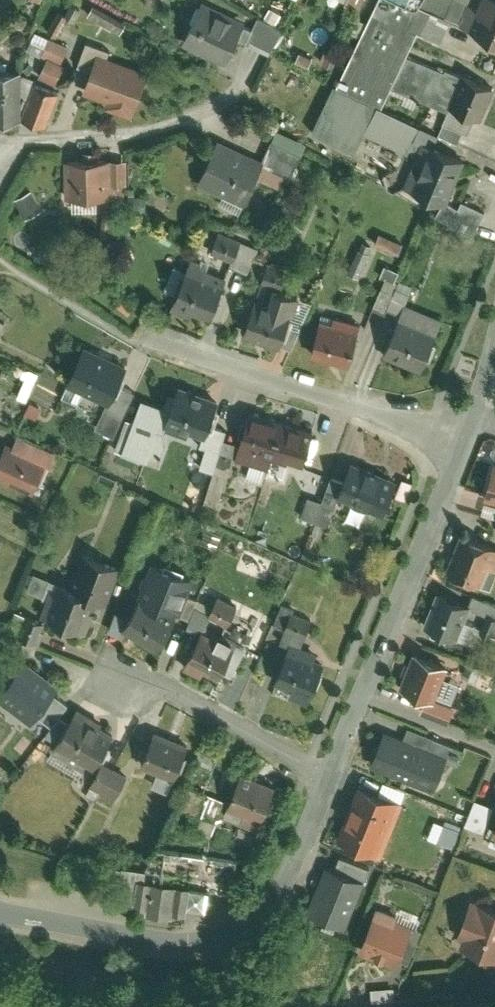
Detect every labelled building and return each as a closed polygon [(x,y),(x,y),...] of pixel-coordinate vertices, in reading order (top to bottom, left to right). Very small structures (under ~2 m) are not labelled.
[(382,108),(393,86),(407,55),(417,35),(409,31),(418,11),(394,0),(378,0),(337,87),(379,107),(382,108)] [(347,5),(366,14),(373,0),(350,0),(347,5)] [(418,11),(421,6),(424,0),(394,0),(418,11)] [(469,4),(461,0),(424,0),(421,6),(435,12),(452,20),(460,24),(469,4)] [(475,6),(469,4),(460,24),(494,40),(494,0),(478,0),(475,6)] [(203,1),(182,43),(223,63),(244,21),(203,1)] [(81,10),(72,4),(66,14),(76,19),(81,10)] [(421,6),(418,11),(409,31),(417,35),(423,37),(424,36),(435,12),(421,6)] [(126,26),(94,7),(89,16),(118,33),(119,31),(122,33),(126,26)] [(281,15),(270,9),(263,19),(275,26),(281,15)] [(60,11),(43,36),(49,39),(54,41),(68,16),(60,11)] [(452,20),(435,12),(424,36),(441,44),(452,20)] [(263,19),(257,18),(246,40),(270,52),(281,29),(275,26),(263,19)] [(41,57),(49,39),(43,36),(34,32),(26,52),(41,58),(41,57)] [(48,58),(61,63),(68,46),(54,41),(49,39),(41,57),(47,60),(48,58)] [(92,71),(98,53),(109,57),(112,50),(87,42),(78,66),(92,71)] [(109,57),(98,53),(92,71),(84,93),(109,102),(107,108),(134,117),(151,72),(109,57)] [(436,68),(407,55),(393,86),(422,100),(436,68)] [(47,60),(41,74),(57,81),(64,65),(61,63),(48,58),(47,60)] [(463,74),(438,64),(436,68),(422,100),(447,110),(449,107),(463,74)] [(0,71),(0,120),(23,120),(23,76),(21,71),(0,71)] [(492,87),(463,74),(449,107),(473,116),(479,119),(492,87)] [(23,76),(23,120),(36,84),(37,80),(23,76)] [(58,93),(36,84),(23,120),(46,127),(58,93)] [(367,134),(379,107),(337,87),(335,86),(313,132),(357,153),(367,134)] [(417,140),(423,126),(382,108),(379,107),(367,134),(411,153),(417,140)] [(473,116),(449,107),(447,110),(441,122),(465,132),(473,116)] [(264,161),(264,163),(291,176),(305,145),(275,131),(273,137),(268,146),(271,147),(264,161)] [(213,147),(197,184),(244,206),(264,163),(264,161),(218,140),(213,147)] [(444,206),(463,160),(417,140),(411,153),(417,155),(403,188),(421,196),(420,200),(436,207),(437,203),(444,206)] [(83,160),(66,160),(66,198),(72,198),(98,197),(106,197),(106,186),(105,162),(105,160),(99,160),(99,151),(82,151),(83,160)] [(127,161),(105,162),(106,186),(128,186),(127,161)] [(32,190),(15,200),(27,220),(44,210),(32,190)] [(129,198),(128,210),(147,211),(148,196),(135,196),(135,198),(129,198)] [(98,213),(98,197),(72,198),(73,213),(98,213)] [(104,198),(102,221),(110,222),(113,198),(104,198)] [(486,213),(464,202),(460,210),(456,218),(453,225),(475,235),(486,213)] [(460,210),(450,203),(438,213),(446,221),(453,217),(456,218),(460,210)] [(216,232),(210,248),(235,258),(241,242),(216,232)] [(380,232),(375,244),(397,254),(402,242),(380,232)] [(373,247),(360,241),(347,272),(360,277),(373,247)] [(257,249),(241,242),(235,258),(232,264),(248,271),(257,249)] [(187,269),(175,299),(171,309),(191,317),(194,312),(212,318),(229,276),(191,260),(187,269)] [(175,299),(187,269),(174,264),(162,293),(175,299)] [(289,272),(267,265),(261,283),(283,289),(289,272)] [(384,265),(379,277),(393,283),(399,271),(384,265)] [(387,309),(394,293),(380,288),(373,307),(386,312),(387,309)] [(254,304),(243,335),(282,348),(300,298),(275,290),(268,309),(254,304)] [(401,314),(405,303),(408,295),(395,290),(394,293),(387,309),(401,314)] [(401,314),(384,357),(421,371),(440,322),(442,317),(405,303),(401,314)] [(323,315),(310,355),(350,368),(362,327),(323,315)] [(126,368),(82,348),(65,384),(109,404),(118,385),(126,368)] [(134,391),(118,385),(109,404),(97,428),(114,435),(134,391)] [(221,403),(179,388),(171,409),(167,419),(165,429),(188,437),(190,431),(205,437),(212,425),(221,403)] [(167,419),(171,409),(142,399),(134,423),(124,453),(148,460),(159,430),(164,431),(165,429),(167,419)] [(29,402),(24,414),(36,419),(41,407),(29,402)] [(315,431),(250,410),(239,445),(274,456),(304,465),(315,431)] [(124,453),(134,423),(126,419),(115,450),(124,453)] [(226,429),(212,425),(205,437),(203,445),(206,446),(200,467),(213,471),(220,452),(224,441),(226,429)] [(165,448),(164,431),(159,430),(148,460),(158,464),(161,456),(160,455),(162,449),(165,448)] [(11,447),(46,463),(50,465),(56,453),(16,435),(11,447)] [(235,457),(239,445),(224,441),(220,452),(233,456),(235,457)] [(0,451),(0,477),(33,492),(46,463),(11,447),(3,444),(0,451)] [(271,467),(274,456),(239,445),(235,457),(271,467)] [(205,503),(218,506),(233,456),(220,452),(213,471),(205,503)] [(399,478),(352,460),(344,481),(338,495),(385,513),(399,478)] [(492,464),(481,502),(494,505),(494,465),(492,464)] [(338,495),(344,481),(330,476),(321,501),(313,521),(327,525),(338,495)] [(313,521),(321,501),(309,496),(301,516),(313,521)] [(223,535),(207,528),(201,541),(217,548),(223,535)] [(460,533),(445,572),(490,587),(494,571),(494,547),(460,533)] [(84,591),(83,595),(95,600),(107,603),(123,568),(82,553),(66,584),(84,591)] [(195,578),(152,562),(136,602),(137,603),(138,602),(172,621),(177,612),(187,594),(195,578)] [(59,582),(34,571),(26,589),(47,598),(51,589),(56,590),(59,582)] [(95,600),(83,595),(84,591),(66,584),(60,581),(59,582),(56,590),(51,589),(47,598),(40,614),(86,632),(94,613),(91,611),(95,600)] [(471,604),(437,592),(425,625),(458,638),(471,604)] [(197,598),(187,594),(177,612),(189,619),(197,598)] [(214,606),(207,621),(225,631),(237,606),(218,597),(214,606)] [(214,606),(197,598),(189,619),(187,625),(200,633),(207,621),(214,606)] [(172,621),(138,602),(137,603),(128,619),(122,630),(156,649),(172,621)] [(285,629),(293,612),(295,607),(284,602),(274,624),(285,629)] [(46,622),(15,611),(7,631),(37,644),(46,622)] [(285,629),(281,641),(291,646),(299,650),(312,620),(293,612),(285,629)] [(122,630),(128,619),(117,613),(109,630),(119,634),(122,630)] [(200,633),(190,654),(208,663),(211,657),(226,664),(240,638),(237,637),(225,631),(223,629),(207,621),(200,633)] [(291,646),(275,681),(294,689),(290,696),(307,703),(325,662),(299,650),(291,646)] [(448,666),(411,652),(397,687),(427,698),(434,701),(435,699),(436,695),(443,677),(448,666)] [(25,661),(0,694),(0,699),(30,721),(35,713),(52,691),(57,685),(25,661)] [(460,683),(443,677),(436,695),(452,702),(460,683)] [(35,713),(51,725),(57,717),(68,703),(52,691),(35,713)] [(434,701),(427,698),(420,711),(449,723),(454,706),(435,699),(434,701)] [(117,728),(77,706),(68,723),(57,744),(97,765),(117,728)] [(57,744),(68,723),(57,717),(51,725),(43,737),(57,744)] [(408,727),(404,739),(447,756),(446,759),(457,764),(463,748),(408,727)] [(385,731),(372,764),(434,789),(446,759),(447,756),(404,739),(385,731)] [(188,746),(156,732),(142,766),(174,779),(188,746)] [(128,776),(103,762),(90,785),(115,799),(128,776)] [(276,786),(241,771),(226,807),(242,814),(237,826),(256,834),(276,786)] [(384,782),(379,793),(402,801),(405,789),(384,782)] [(200,813),(208,793),(186,784),(178,804),(200,813)] [(379,793),(357,785),(338,836),(382,853),(402,801),(379,793)] [(228,801),(208,793),(200,813),(219,822),(228,801)] [(482,831),(492,807),(475,800),(469,814),(465,824),(468,825),(482,831)] [(459,830),(435,819),(428,836),(454,846),(459,830)] [(340,853),(334,866),(366,879),(371,865),(340,853)] [(334,866),(325,863),(308,909),(348,924),(366,879),(334,866)] [(139,878),(144,878),(145,869),(121,865),(117,894),(136,897),(139,878)] [(144,878),(139,878),(136,897),(135,904),(186,911),(187,905),(206,907),(209,888),(144,878)] [(480,900),(479,902),(474,900),(460,935),(466,937),(462,947),(494,960),(494,905),(480,900)] [(377,905),(359,952),(396,966),(412,925),(396,919),(398,913),(377,905)] [(393,985),(371,987),(373,1002),(394,999),(393,985)]
